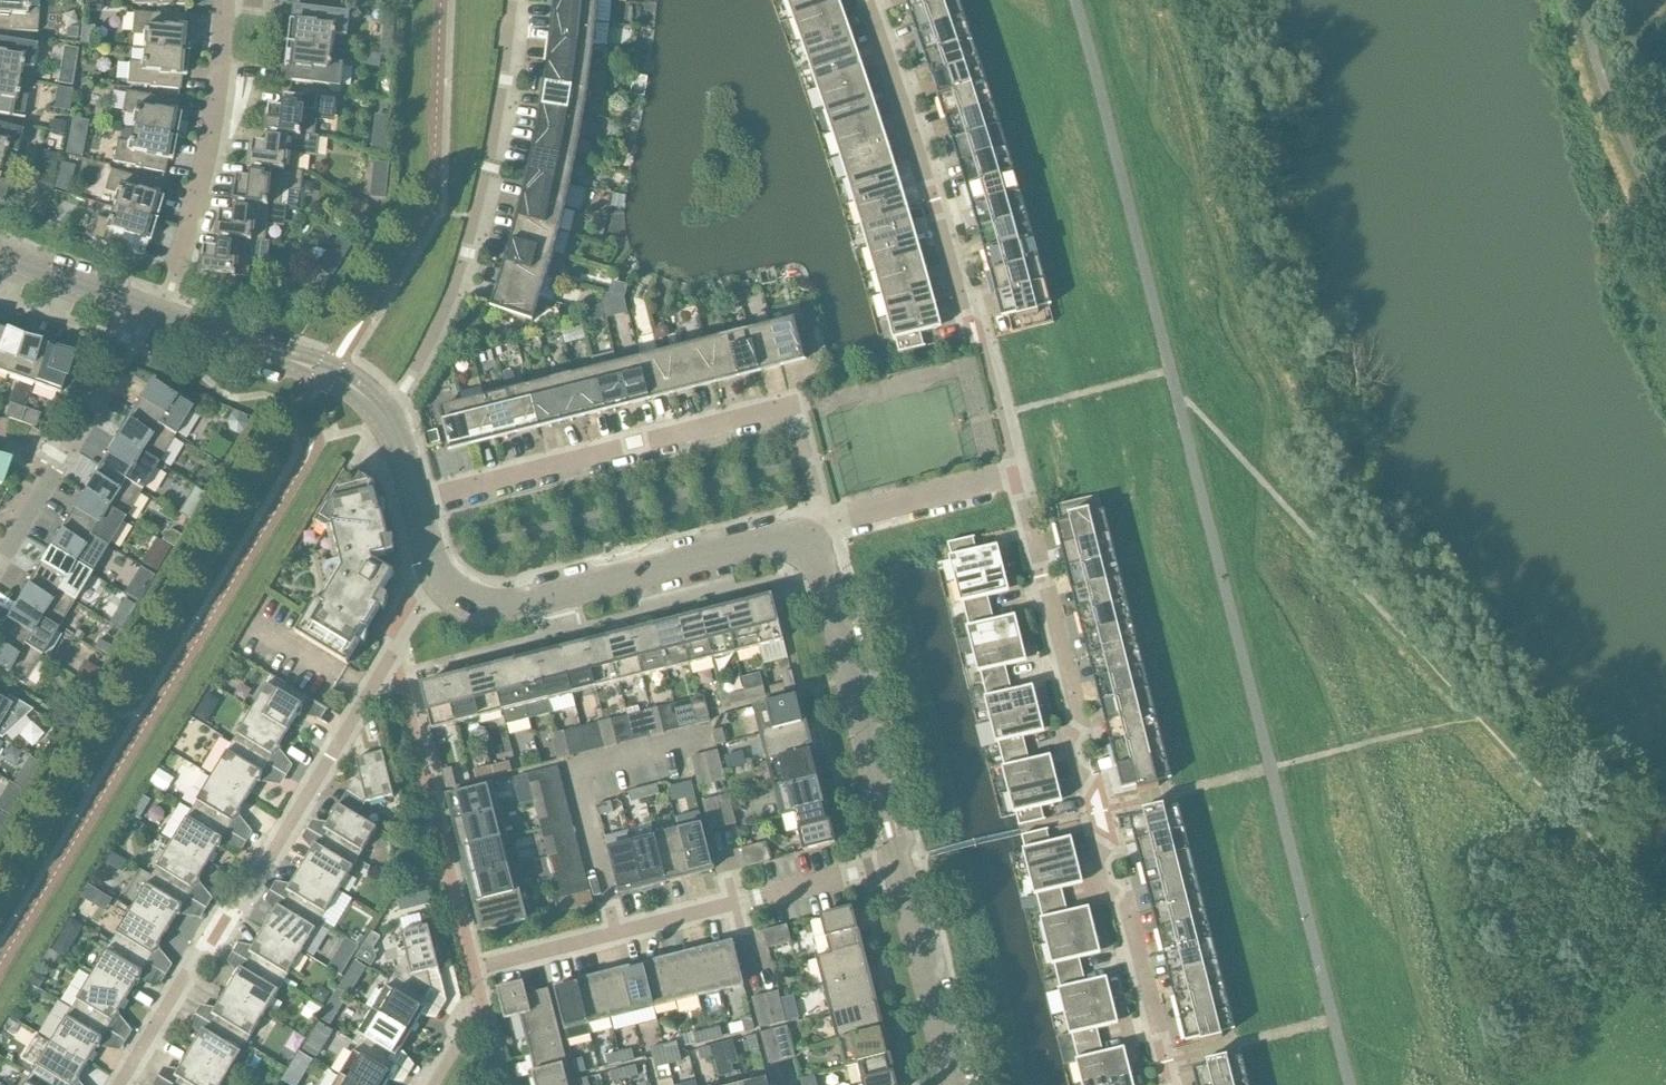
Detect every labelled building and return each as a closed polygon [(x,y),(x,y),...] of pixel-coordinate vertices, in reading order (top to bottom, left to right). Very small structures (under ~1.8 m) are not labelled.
[(38,32),(39,8),(26,8),(27,0),(0,0),(0,30),(38,32)] [(555,18),(597,22),(599,0),(557,0),(555,18)] [(795,17),(840,1),(840,0),(789,0),(795,17)] [(910,12),(943,0),(906,0),(910,12)] [(958,0),(943,0),(910,12),(917,33),(964,18),(958,0)] [(795,17),(803,39),(848,24),(840,1),(795,17)] [(289,43),(333,48),(335,34),(348,36),(350,12),(297,6),(296,20),(292,19),(289,43)] [(143,48),(188,52),(190,29),(186,28),(187,15),(156,12),(156,13),(134,12),(132,34),(145,35),(143,48)] [(594,46),(597,22),(555,18),(553,41),(594,46)] [(971,39),(964,18),(917,33),(925,55),(971,39)] [(384,23),(383,45),(395,46),(397,24),(384,23)] [(803,39),(811,62),(856,47),(848,24),(803,39)] [(18,79),(20,66),(33,68),(36,45),(0,39),(0,77),(18,79)] [(978,61),(971,39),(925,55),(932,77),(978,61)] [(553,41),(550,63),(592,69),(594,46),(553,41)] [(333,48),(289,43),(286,66),(290,67),(289,80),(342,87),(344,63),(331,62),(333,48)] [(864,70),(856,47),(811,62),(819,85),(864,70)] [(188,52),(143,48),(142,62),(129,61),(127,83),(150,85),(150,87),(181,89),(182,75),(186,76),(188,52)] [(986,83),(978,61),(932,77),(939,98),(986,83)] [(550,63),(547,86),(588,92),(592,69),(550,63)] [(819,85),(827,108),(872,93),(864,70),(819,85)] [(59,75),(58,83),(72,85),(73,77),(59,75)] [(0,77),(0,114),(25,118),(28,95),(16,93),(18,79),(0,77)] [(993,105),(986,83),(939,98),(946,120),(993,105)] [(547,86),(543,108),(584,115),(588,92),(547,86)] [(132,128),(176,137),(181,114),(177,113),(179,99),(149,94),(149,95),(126,91),(122,112),(135,115),(132,128)] [(827,108),(835,131),(879,116),(872,93),(827,108)] [(271,129),(270,130),(315,135),(317,119),(334,121),(336,100),(286,94),(286,95),(287,95),(285,108),(271,106),(270,114),(269,114),(267,128),(271,129)] [(1000,127),(993,105),(946,120),(953,142),(1000,127)] [(543,108),(539,131),(580,138),(584,115),(543,108)] [(835,131),(842,154),(887,140),(879,116),(835,131)] [(50,120),(49,131),(65,132),(66,122),(50,120)] [(0,163),(4,150),(16,153),(22,130),(0,125),(0,163)] [(1006,149),(1000,127),(953,142),(959,163),(1006,149)] [(176,137),(132,128),(130,142),(117,139),(113,161),(135,166),(135,167),(165,173),(168,159),(172,160),(176,137)] [(254,164),(254,165),(299,171),(299,170),(300,154),(318,156),(320,135),(315,135),(270,130),(269,143),(254,141),(253,149),(251,163),(254,164)] [(539,131),(535,153),(576,162),(580,138),(539,131)] [(842,154),(849,177),(894,163),(887,140),(842,154)] [(1013,171),(1006,149),(959,163),(966,185),(1013,171)] [(60,155),(42,151),(37,169),(55,174),(60,155)] [(571,185),(576,162),(535,153),(530,176),(571,185)] [(849,177),(856,200),(902,186),(894,163),(849,177)] [(238,199),(238,200),(282,206),(282,205),(284,189),(301,191),(304,170),(299,170),(299,171),(254,165),(253,178),(238,176),(237,184),(235,198),(238,199)] [(113,207),(156,220),(163,197),(159,196),(163,183),(133,174),(133,175),(111,169),(105,190),(117,194),(113,207)] [(1019,194),(1013,171),(966,185),(972,207),(1019,194)] [(40,175),(37,189),(52,193),(55,179),(40,175)] [(566,208),(571,185),(530,176),(525,198),(566,208)] [(3,203),(9,180),(0,177),(0,202),(3,203)] [(856,200),(863,223),(909,210),(902,186),(856,200)] [(1026,216),(1019,194),(972,207),(979,229),(1026,216)] [(560,230),(566,208),(525,198),(520,220),(560,230)] [(285,226),(288,206),(282,205),(282,206),(238,200),(236,213),(222,211),(221,219),(220,219),(219,234),(222,234),(222,236),(266,241),(266,240),(268,224),(285,226)] [(156,220),(113,207),(109,220),(97,217),(90,238),(112,244),(112,246),(141,254),(145,241),(149,242),(156,220)] [(916,233),(909,210),(863,223),(870,246),(916,233)] [(979,229),(985,251),(1032,238),(1026,216),(979,229)] [(554,253),(560,230),(520,220),(514,242),(554,253)] [(922,257),(916,233),(870,246),(877,270),(922,257)] [(266,240),(266,241),(222,236),(220,248),(205,247),(204,254),(202,269),(206,269),(205,273),(206,273),(207,271),(224,274),(224,276),(231,277),(231,274),(233,275),(233,276),(237,277),(237,275),(250,277),(252,259),(269,261),(271,241),(266,240)] [(1038,260),(1032,238),(985,251),(991,273),(1038,260)] [(548,276),(554,253),(514,242),(507,264),(548,276)] [(877,270),(883,293),(929,280),(922,257),(877,270)] [(1044,282),(1038,260),(991,273),(997,295),(1044,282)] [(507,264),(501,286),(541,298),(554,302),(561,280),(548,276),(507,264)] [(935,303),(929,280),(883,293),(890,316),(935,303)] [(613,281),(609,293),(625,298),(628,285),(613,281)] [(1013,333),(1054,322),(1050,306),(1051,305),(1050,304),(1044,282),(997,295),(1003,318),(1008,316),(1013,333)] [(307,283),(299,297),(311,304),(319,290),(307,283)] [(541,298),(501,286),(493,310),(533,321),(541,298)] [(935,303),(890,316),(896,340),(900,353),(925,347),(927,346),(926,345),(924,345),(921,333),(942,328),(938,315),(935,303)] [(772,325),(782,365),(807,359),(807,358),(805,359),(795,319),(772,325)] [(820,324),(807,328),(808,328),(811,342),(814,353),(826,350),(820,324)] [(772,325),(750,330),(760,371),(782,365),(772,325)] [(0,328),(0,372),(8,375),(22,336),(0,328)] [(750,330),(728,336),(738,376),(760,371),(750,330)] [(47,345),(22,336),(8,375),(34,384),(47,345)] [(728,336),(706,341),(716,382),(738,376),(728,336)] [(694,387),(716,382),(706,341),(683,347),(694,387)] [(47,345),(34,384),(60,393),(74,354),(47,345)] [(683,347),(662,353),(672,393),(694,387),(683,347)] [(605,410),(627,404),(617,364),(614,352),(592,358),(595,369),(605,410)] [(650,399),(672,393),(662,353),(639,358),(650,399)] [(639,358),(617,364),(627,404),(650,399),(639,358)] [(583,415),(605,410),(595,369),(573,375),(583,415)] [(573,375),(551,380),(561,421),(583,415),(573,375)] [(551,380),(529,386),(539,426),(561,421),(551,380)] [(150,382),(132,410),(174,436),(192,407),(188,405),(191,400),(175,390),(172,395),(150,382)] [(529,386),(507,392),(517,432),(539,426),(529,386)] [(507,392),(485,397),(495,438),(517,432),(507,392)] [(485,397),(463,403),(473,443),(495,438),(485,397)] [(473,443),(463,403),(440,409),(450,448),(448,449),(473,443)] [(20,422),(25,408),(14,404),(9,418),(20,422)] [(25,408),(20,422),(32,425),(36,412),(25,408)] [(132,410),(116,437),(158,463),(156,466),(164,470),(168,464),(160,460),(174,436),(132,410)] [(438,430),(428,433),(431,445),(440,442),(438,430)] [(116,437),(99,465),(141,491),(156,466),(158,463),(116,437)] [(0,457),(0,485),(1,485),(9,460),(0,457)] [(99,465),(82,492),(125,518),(141,491),(99,465)] [(348,663),(388,596),(383,593),(394,575),(395,576),(396,574),(375,562),(374,558),(387,555),(384,542),(390,540),(376,485),(361,476),(357,483),(346,476),(347,475),(346,474),(315,524),(317,525),(317,524),(327,530),(334,528),(344,570),(324,603),(318,599),(298,633),(297,632),(296,633),(348,665),(349,664),(348,663)] [(82,492),(66,520),(108,546),(125,518),(82,492)] [(1099,495),(1057,506),(1061,522),(1056,524),(1062,547),(1109,535),(1104,513),(1104,512),(1103,512),(1099,495)] [(66,520),(49,548),(91,573),(108,546),(66,520)] [(166,533),(161,540),(172,546),(174,548),(181,535),(179,534),(173,531),(166,533)] [(1115,557),(1109,535),(1062,547),(1067,569),(1115,557)] [(974,537),(964,540),(949,543),(958,580),(1004,568),(1001,557),(994,559),(991,547),(977,550),(974,537)] [(49,548),(32,575),(74,601),(91,573),(49,548)] [(1067,569),(1073,591),(1120,579),(1115,557),(1067,569)] [(958,580),(967,615),(992,609),(989,597),(1002,593),(1000,582),(1006,580),(1004,568),(958,580)] [(32,575),(15,603),(58,628),(74,601),(32,575)] [(1126,601),(1120,579),(1073,591),(1078,613),(1126,601)] [(762,600),(749,603),(760,647),(765,665),(789,659),(773,597),(762,600)] [(1078,613),(1084,635),(1131,623),(1126,601),(1078,613)] [(58,628),(15,603),(0,628),(0,631),(41,656),(58,628)] [(737,653),(760,647),(749,603),(736,607),(735,606),(725,609),(737,653)] [(713,659),(737,653),(725,609),(716,611),(716,612),(702,615),(713,659)] [(967,615),(975,650),(1021,638),(1018,627),(1011,629),(1008,617),(995,620),(992,609),(967,615)] [(690,665),(713,659),(702,615),(689,619),(689,618),(679,621),(690,665)] [(667,670),(690,665),(679,621),(669,623),(669,624),(656,627),(667,670)] [(1137,645),(1131,623),(1084,635),(1089,657),(1137,645)] [(643,676),(667,670),(656,627),(642,630),(632,632),(643,676)] [(0,631),(0,670),(24,684),(41,656),(0,631)] [(643,676),(632,632),(622,635),(609,639),(620,682),(643,676)] [(975,650),(984,685),(1010,679),(1007,667),(1020,663),(1017,652),(1024,650),(1021,638),(975,650)] [(100,639),(94,648),(106,655),(107,656),(113,646),(111,646),(100,639)] [(620,682),(609,639),(596,642),(595,642),(585,644),(596,688),(620,682)] [(562,651),(573,694),(596,688),(585,644),(576,647),(562,651)] [(1089,657),(1095,680),(1143,667),(1137,645),(1089,657)] [(550,700),(573,694),(562,651),(549,654),(549,653),(539,656),(550,700)] [(553,713),(550,700),(539,656),(529,658),(529,659),(515,662),(530,719),(553,713)] [(228,657),(216,676),(219,677),(224,680),(235,661),(230,659),(228,657)] [(492,668),(503,712),(506,725),(530,719),(515,662),(502,666),(502,665),(492,668)] [(1095,680),(1101,702),(1148,689),(1143,667),(1095,680)] [(480,717),(503,712),(492,668),(482,670),(482,671),(469,674),(480,717)] [(792,671),(782,673),(785,682),(770,686),(773,694),(796,689),(792,671)] [(456,723),(480,717),(469,674),(456,677),(455,677),(445,680),(456,723)] [(273,675),(253,709),(289,730),(298,716),(301,716),(303,707),(308,698),(309,699),(310,698),(273,675)] [(72,679),(59,699),(73,708),(74,708),(86,688),(72,679)] [(984,685),(993,720),(1039,709),(1036,697),(1029,699),(1026,687),(1013,691),(1010,679),(984,685)] [(456,723),(445,680),(435,682),(436,682),(422,686),(428,711),(432,729),(456,723)] [(746,691),(749,700),(766,696),(764,687),(746,691)] [(1101,702),(1106,724),(1154,711),(1148,689),(1101,702)] [(749,700),(746,691),(729,695),(731,705),(749,700)] [(762,734),(806,723),(803,713),(798,695),(773,702),(772,701),(755,706),(762,734)] [(1,738),(32,710),(9,696),(5,702),(0,698),(0,737),(1,738)] [(695,712),(708,709),(704,696),(691,699),(695,712)] [(648,724),(661,720),(658,708),(645,711),(648,724)] [(199,709),(194,716),(195,716),(207,723),(211,716),(199,709)] [(253,709),(233,742),(269,764),(274,755),(281,749),(279,746),(289,730),(253,709)] [(708,709),(695,712),(698,725),(711,721),(708,709)] [(993,720),(1002,755),(1027,749),(1024,737),(1038,734),(1035,722),(1042,720),(1039,709),(993,720)] [(1159,734),(1154,711),(1106,724),(1112,746),(1159,734)] [(602,735),(615,732),(611,719),(598,723),(602,735)] [(661,720),(648,724),(652,736),(665,733),(661,720)] [(762,734),(769,761),(812,750),(808,733),(806,723),(762,734)] [(717,745),(726,742),(723,729),(713,731),(717,745)] [(555,747),(568,744),(565,731),(552,734),(555,747)] [(615,732),(602,735),(605,748),(618,745),(615,732)] [(1165,756),(1159,734),(1112,746),(1117,768),(1165,756)] [(233,742),(213,775),(249,797),(258,782),(261,783),(263,773),(269,764),(233,742)] [(568,744),(555,747),(558,760),(571,756),(568,744)] [(1002,755),(1011,790),(1057,779),(1054,767),(1047,769),(1044,757),(1030,761),(1027,749),(1002,755)] [(705,754),(712,783),(725,779),(718,750),(705,754)] [(812,750),(769,761),(776,788),(819,777),(817,767),(816,767),(812,750)] [(393,797),(394,797),(383,752),(356,759),(359,771),(348,791),(367,802),(393,796),(393,797)] [(523,768),(541,764),(539,754),(521,759),(523,768)] [(712,783),(705,754),(692,757),(699,786),(712,783)] [(1165,756),(1117,768),(1123,791),(1137,788),(1138,792),(1160,787),(1160,785),(1159,785),(1158,782),(1171,779),(1171,777),(1170,778),(1165,756)] [(165,762),(159,772),(161,773),(169,778),(175,767),(167,763),(165,762)] [(492,766),(495,776),(512,771),(510,762),(492,766)] [(495,776),(492,766),(475,771),(477,780),(495,776)] [(447,788),(456,785),(452,768),(443,770),(447,788)] [(213,775),(193,808),(228,830),(234,821),(241,815),(239,812),(249,797),(213,775)] [(819,777),(776,788),(783,817),(795,814),(794,813),(826,805),(822,788),(819,777)] [(1020,827),(1045,820),(1042,807),(1056,803),(1053,792),(1060,790),(1057,779),(1011,790),(1020,827)] [(535,802),(544,800),(540,781),(530,784),(535,802)] [(681,795),(695,791),(692,781),(678,785),(681,795)] [(455,822),(499,811),(492,783),(474,787),(474,788),(448,794),(453,811),(452,812),(455,822)] [(643,788),(646,798),(660,794),(657,784),(643,788)] [(646,798),(643,788),(629,791),(632,801),(646,798)] [(716,798),(723,827),(736,823),(734,814),(744,812),(741,798),(731,800),(729,795),(716,798)] [(723,827),(716,798),(703,801),(711,830),(723,827)] [(544,800),(535,802),(539,820),(549,818),(544,800)] [(614,811),(611,802),(597,805),(600,815),(614,811)] [(325,839),(358,859),(378,828),(339,804),(328,823),(333,826),(325,839)] [(804,851),(829,845),(836,843),(831,821),(830,822),(826,805),(794,813),(795,814),(804,851)] [(1136,842),(1183,830),(1178,808),(1178,807),(1165,810),(1164,807),(1165,807),(1165,805),(1143,811),(1144,815),(1130,819),(1136,842)] [(193,808),(173,842),(208,863),(217,848),(221,849),(223,840),(228,830),(193,808)] [(499,811),(455,822),(458,832),(462,849),(506,838),(499,811)] [(679,830),(689,872),(699,869),(700,872),(714,869),(703,824),(679,830)] [(1047,829),(1024,835),(1022,836),(1031,872),(1077,860),(1074,849),(1067,851),(1064,839),(1051,843),(1047,829)] [(679,830),(656,836),(667,881),(681,877),(680,874),(689,872),(679,830)] [(1189,852),(1183,830),(1136,842),(1142,864),(1189,852)] [(549,856),(558,854),(553,836),(544,838),(549,856)] [(667,881),(656,836),(632,842),(643,884),(652,881),(653,884),(667,881)] [(513,865),(506,838),(462,849),(467,866),(466,866),(469,876),(513,865)] [(340,890),(358,859),(325,839),(318,851),(313,848),(302,867),(340,890)] [(173,842),(153,875),(188,896),(194,887),(201,881),(199,879),(208,863),(173,842)] [(643,884),(632,842),(608,848),(619,893),(634,889),(633,886),(643,884)] [(747,866),(762,862),(771,860),(766,842),(743,848),(747,866)] [(111,851),(105,862),(106,863),(122,872),(128,861),(113,852),(111,851)] [(1142,864),(1147,886),(1195,874),(1189,852),(1142,864)] [(558,854),(549,856),(553,875),(563,872),(558,854)] [(1031,872),(1040,907),(1066,901),(1063,889),(1076,885),(1073,874),(1080,872),(1077,860),(1031,872)] [(519,893),(513,865),(469,876),(471,887),(472,887),(476,904),(519,893)] [(321,921),(340,890),(302,867),(291,885),(296,888),(288,901),(321,921)] [(1200,896),(1195,874),(1147,886),(1153,908),(1200,896)] [(153,875),(133,908),(168,930),(177,915),(181,915),(183,906),(188,896),(153,875)] [(417,889),(414,877),(403,880),(406,891),(417,889)] [(89,885),(81,898),(84,899),(93,904),(100,892),(92,887),(89,885)] [(427,890),(397,897),(400,911),(430,904),(427,890)] [(563,912),(594,904),(590,891),(559,898),(563,912)] [(483,932),(527,921),(519,893),(476,904),(480,920),(480,921),(483,932)] [(1206,918),(1200,896),(1153,908),(1158,930),(1206,918)] [(280,913),(275,910),(264,929),(302,952),(321,921),(288,901),(280,913)] [(1040,907),(1049,942),(1095,930),(1092,919),(1085,921),(1082,909),(1069,912),(1066,901),(1040,907)] [(112,941),(148,963),(154,954),(161,948),(159,945),(168,930),(133,908),(112,941)] [(852,908),(845,910),(821,916),(830,953),(830,955),(862,947),(858,930),(852,908)] [(1211,941),(1206,918),(1158,930),(1164,953),(1211,941)] [(71,919),(63,933),(76,941),(84,926),(72,919),(71,919)] [(392,979),(425,999),(431,988),(428,971),(438,969),(438,970),(440,970),(428,924),(427,924),(427,926),(402,932),(407,954),(392,979)] [(787,925),(763,931),(768,948),(792,942),(787,925)] [(284,983),(302,952),(264,929),(253,947),(258,950),(251,963),(284,983)] [(1049,942),(1058,977),(1083,971),(1080,959),(1094,955),(1091,944),(1098,942),(1095,930),(1049,942)] [(346,938),(339,950),(352,958),(360,946),(346,938)] [(112,941),(92,974),(128,996),(137,981),(141,982),(142,972),(148,963),(112,941)] [(1217,963),(1211,941),(1164,953),(1170,975),(1217,963)] [(710,949),(721,990),(744,984),(733,943),(710,949)] [(826,985),(869,974),(866,964),(862,947),(830,955),(830,953),(818,956),(826,985)] [(699,996),(721,990),(710,949),(688,954),(699,996)] [(688,954),(666,960),(677,1001),(699,996),(688,954)] [(666,960),(644,965),(655,1007),(677,1001),(666,960)] [(265,1014),(284,983),(251,963),(243,975),(238,972),(227,991),(265,1014)] [(1223,985),(1217,963),(1170,975),(1175,997),(1223,985)] [(644,965),(622,971),(633,1012),(655,1007),(644,965)] [(622,971),(600,976),(611,1018),(633,1012),(622,971)] [(1058,977),(1067,1012),(1113,1001),(1110,989),(1103,991),(1100,979),(1086,983),(1083,971),(1058,977)] [(38,973),(32,983),(33,984),(40,988),(46,978),(39,974),(38,973)] [(92,974),(72,1008),(108,1029),(114,1020),(121,1014),(119,1011),(128,996),(92,974)] [(826,985),(833,1012),(876,1002),(871,985),(872,985),(869,974),(826,985)] [(600,976),(578,982),(588,1023),(611,1018),(600,976)] [(425,999),(392,979),(373,1010),(411,1033),(425,1009),(420,1006),(425,999)] [(533,1054),(563,1047),(549,989),(527,995),(523,982),(497,988),(505,1019),(522,1014),(533,1054)] [(578,982),(555,988),(566,1029),(568,1040),(591,1035),(588,1023),(578,982)] [(1228,1007),(1223,985),(1175,997),(1181,1019),(1228,1007)] [(319,986),(312,998),(324,1005),(331,992),(319,986)] [(246,1044),(265,1014),(227,991),(216,1009),(221,1012),(213,1024),(246,1044)] [(766,995),(773,1024),(786,1021),(784,1010),(793,1008),(790,996),(780,998),(779,991),(766,995)] [(773,1024),(766,995),(753,998),(760,1028),(773,1024)] [(311,1001),(302,1015),(314,1022),(323,1008),(311,1001)] [(1067,1012),(1076,1047),(1101,1041),(1098,1029),(1111,1025),(1109,1014),(1115,1012),(1113,1001),(1067,1012)] [(833,1012),(839,1040),(883,1029),(880,1018),(876,1002),(833,1012)] [(1228,1007),(1181,1019),(1187,1042),(1200,1038),(1201,1043),(1223,1037),(1223,1036),(1222,1036),(1221,1033),(1234,1030),(1234,1028),(1228,1007)] [(72,1008),(52,1041),(88,1062),(97,1047),(101,1048),(102,1039),(108,1029),(72,1008)] [(326,1009),(320,1019),(331,1025),(337,1016),(326,1009)] [(411,1033),(373,1010),(354,1041),(359,1044),(387,1061),(388,1060),(392,1053),(397,1056),(411,1033)] [(755,1029),(751,1015),(742,1018),(743,1021),(730,1025),(732,1034),(755,1029)] [(228,1075),(246,1044),(213,1024),(206,1037),(201,1034),(190,1052),(228,1075)] [(775,1030),(782,1060),(795,1056),(788,1026),(775,1030)] [(707,1030),(710,1040),(723,1037),(720,1027),(707,1030)] [(883,1029),(839,1040),(847,1068),(858,1065),(858,1064),(889,1056),(885,1039),(883,1029)] [(710,1040),(707,1030),(694,1034),(697,1043),(710,1040)] [(782,1060),(775,1030),(762,1033),(769,1063),(782,1060)] [(760,1048),(756,1035),(747,1037),(750,1050),(760,1048)] [(307,1040),(301,1049),(313,1056),(318,1047),(307,1040)] [(32,1074),(50,1084),(75,1084),(81,1081),(79,1078),(88,1062),(52,1041),(32,1074)] [(666,1054),(679,1051),(677,1041),(664,1045),(666,1054)] [(711,1046),(714,1056),(719,1075),(735,1071),(733,1065),(740,1063),(734,1041),(724,1043),(711,1046)] [(1076,1047),(1084,1082),(1130,1071),(1127,1059),(1120,1061),(1117,1049),(1104,1053),(1101,1041),(1076,1047)] [(359,1044),(340,1075),(358,1084),(386,1084),(393,1074),(388,1071),(393,1063),(388,1060),(387,1061),(359,1044)] [(653,1057),(666,1054),(664,1045),(651,1048),(653,1057)] [(714,1056),(711,1046),(698,1049),(701,1059),(714,1056)] [(563,1047),(533,1054),(537,1071),(533,1072),(536,1084),(573,1084),(563,1047)] [(619,1052),(622,1062),(635,1059),(632,1049),(619,1052)] [(679,1051),(666,1054),(669,1064),(682,1061),(679,1051)] [(228,1075),(190,1052),(179,1071),(184,1073),(177,1084),(222,1084),(228,1075)] [(622,1062),(619,1052),(606,1056),(609,1065),(622,1062)] [(666,1054),(653,1057),(656,1067),(669,1064),(666,1054)] [(894,1073),(893,1073),(889,1056),(858,1064),(858,1065),(863,1084),(897,1084),(894,1073)] [(1219,1058),(1206,1062),(1207,1066),(1194,1070),(1197,1084),(1231,1084),(1247,1081),(1241,1059),(1242,1059),(1241,1058),(1228,1061),(1228,1058),(1228,1057),(1228,1056),(1219,1058)] [(586,1071),(583,1058),(573,1060),(577,1073),(586,1071)] [(623,1068),(626,1078),(639,1075),(636,1065),(623,1068)] [(626,1078),(623,1068),(610,1072),(613,1081),(626,1078)] [(1126,1084),(1133,1082),(1130,1071),(1084,1082),(1085,1084),(1126,1084)] [(32,1074),(25,1084),(50,1084),(32,1074)] [(340,1075),(334,1084),(358,1084),(340,1075)]
